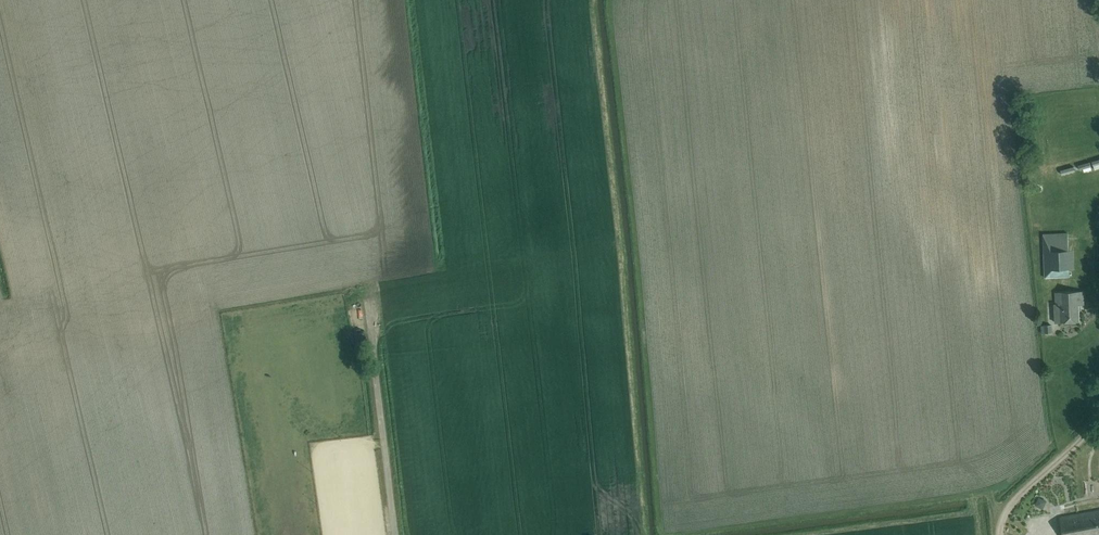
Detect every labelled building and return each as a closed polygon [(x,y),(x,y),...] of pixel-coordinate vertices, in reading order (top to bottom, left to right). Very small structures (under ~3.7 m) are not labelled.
[(1092,171),(1090,162),(1079,166),(1080,171),(1083,170),(1085,173),(1092,171)] [(1075,172),(1074,167),(1061,170),(1062,175),(1075,172)] [(1069,250),(1068,233),(1043,234),(1045,278),(1069,277),(1068,268),(1074,268),(1073,250),(1069,250)] [(1084,305),(1084,291),(1055,292),(1056,304),(1055,304),(1055,323),(1079,322),(1079,305),(1084,305)] [(1060,518),(1064,534),(1098,534),(1098,511),(1060,518)]
